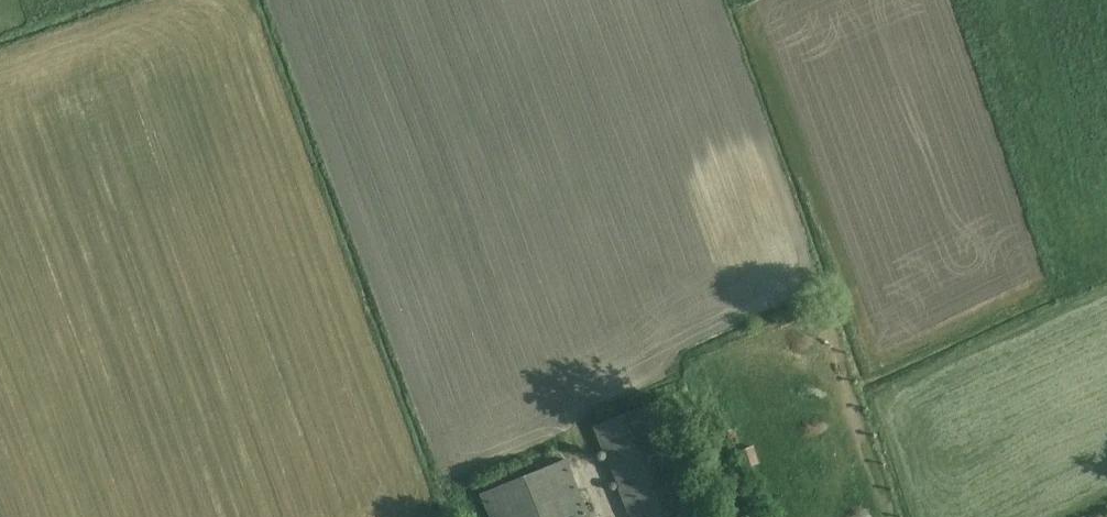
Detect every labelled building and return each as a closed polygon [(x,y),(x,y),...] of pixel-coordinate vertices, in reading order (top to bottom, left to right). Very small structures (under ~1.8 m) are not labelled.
[(602,436),(633,516),(694,516),(656,416),(602,436)] [(483,498),(490,516),(583,516),(562,466),(483,498)]
